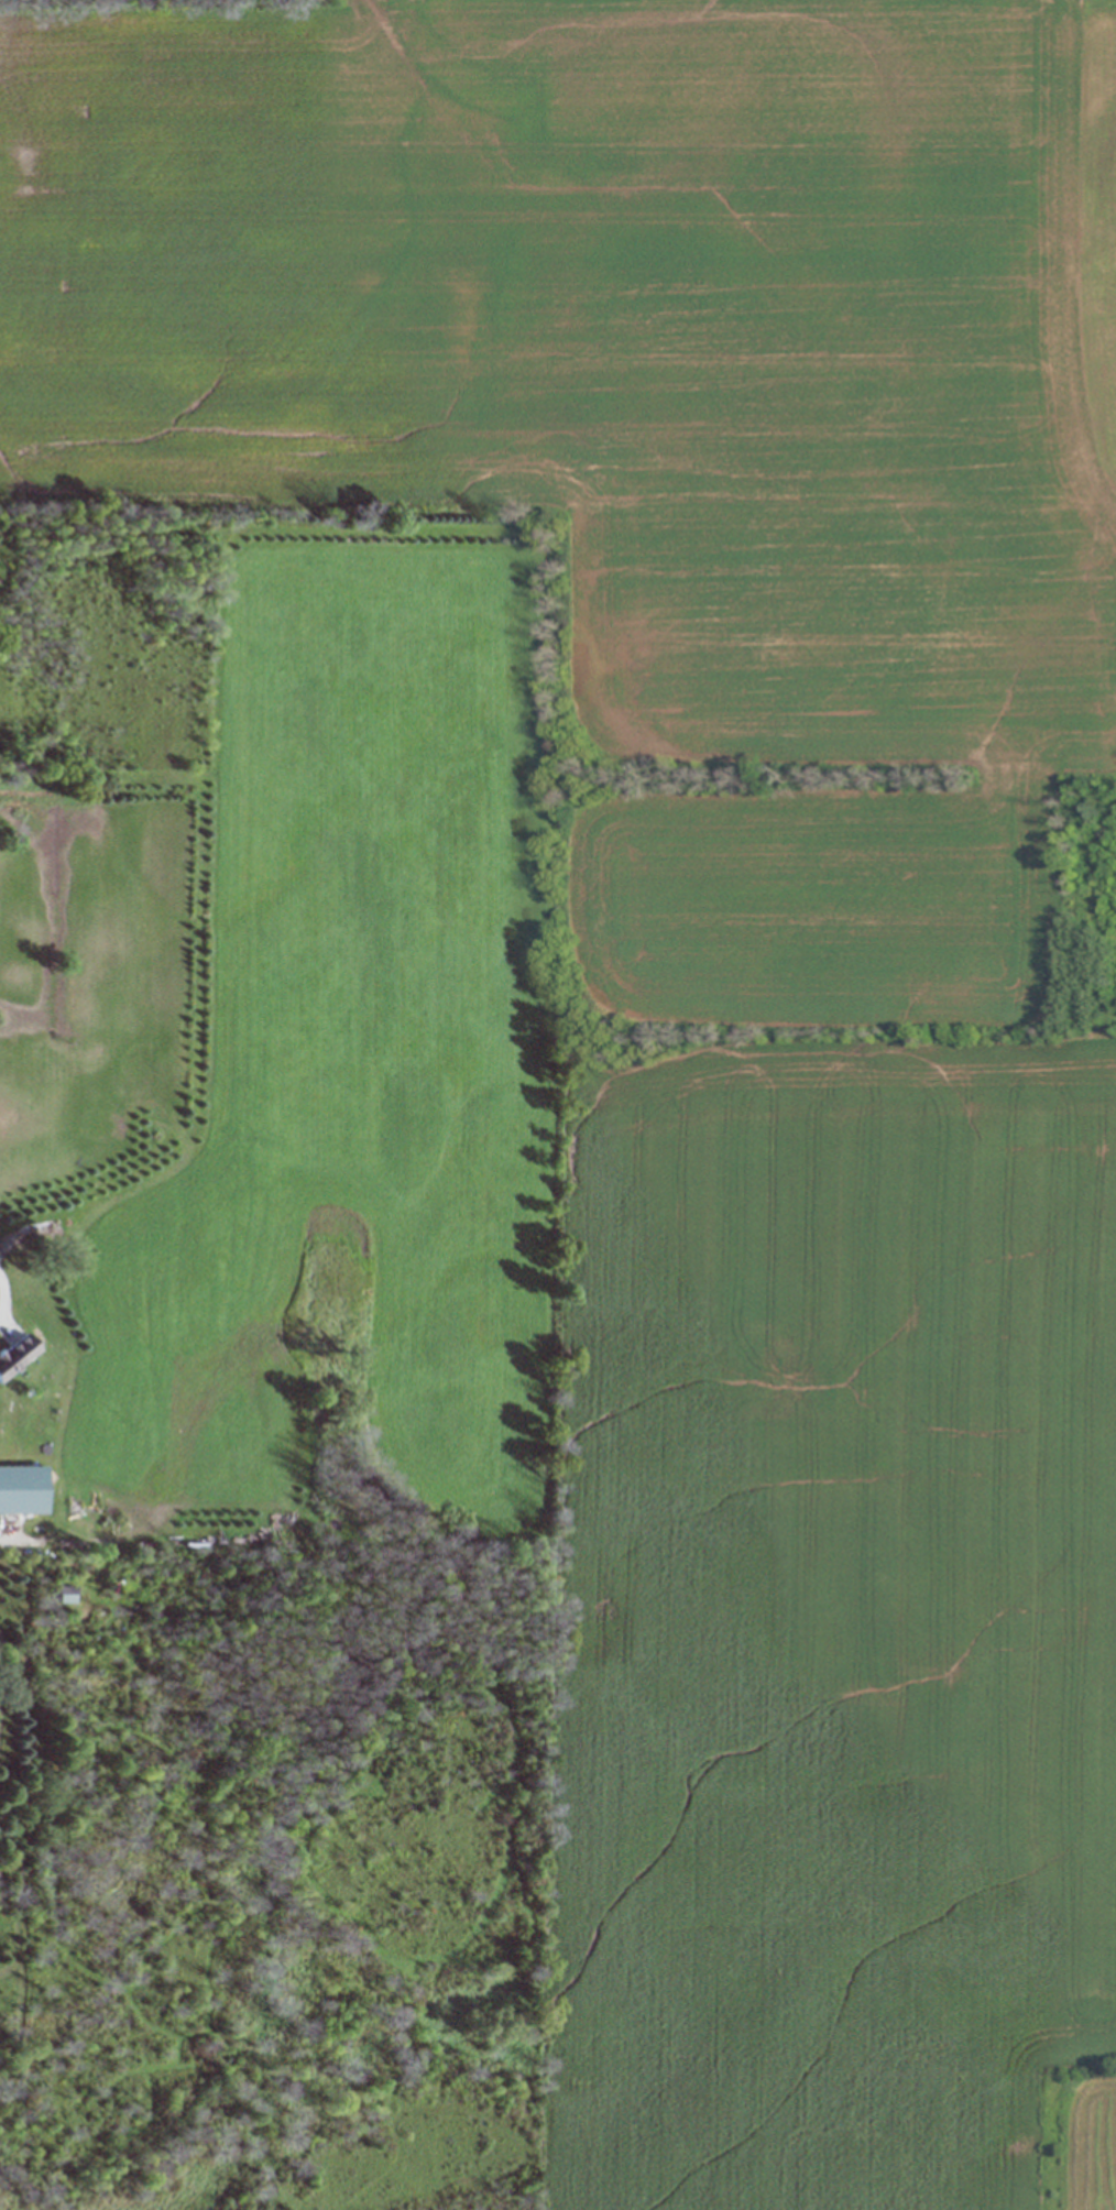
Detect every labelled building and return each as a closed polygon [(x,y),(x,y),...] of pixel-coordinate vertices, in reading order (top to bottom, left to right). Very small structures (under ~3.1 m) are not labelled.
[(22,1332),(0,1348),(0,1378),(37,1352),(22,1332)] [(41,1466),(0,1466),(0,1513),(41,1513),(41,1466)] [(57,1602),(73,1602),(73,1586),(57,1586),(57,1602)]
